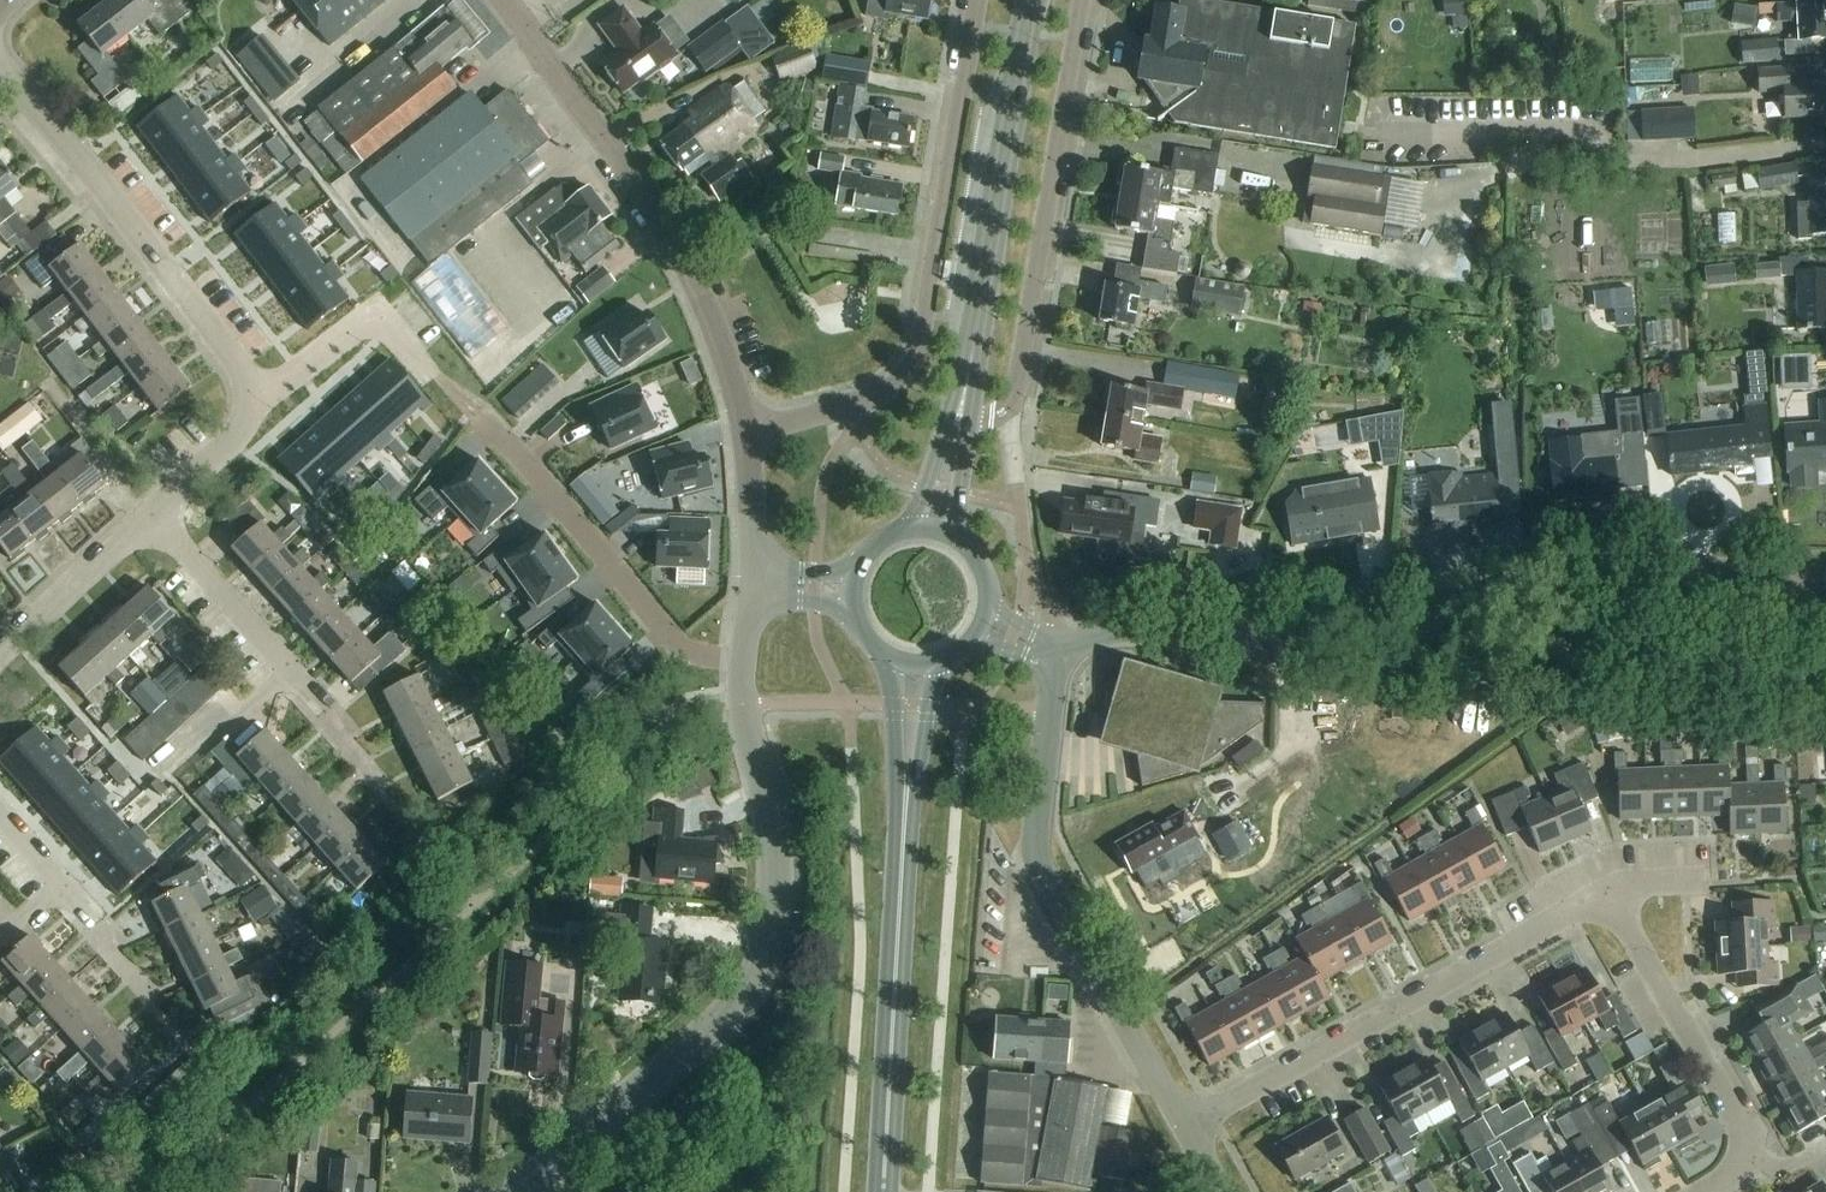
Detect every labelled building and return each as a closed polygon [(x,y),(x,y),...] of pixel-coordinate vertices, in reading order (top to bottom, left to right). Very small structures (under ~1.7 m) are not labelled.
[(127,40),(150,23),(161,38),(189,16),(176,0),(144,0),(141,2),(138,0),(113,0),(103,8),(127,40)] [(329,48),(387,0),(290,0),(329,48)] [(465,49),(469,55),(492,37),(462,0),(450,0),(434,12),(437,16),(442,12),(469,46),(465,49)] [(868,3),(866,14),(885,17),(886,14),(926,21),(927,17),(931,14),(932,8),(929,3),(930,0),(869,0),(868,3)] [(1177,14),(1157,11),(1152,45),(1145,44),(1143,55),(1138,54),(1138,55),(1136,57),(1136,59),(1135,60),(1135,62),(1135,64),(1136,66),(1136,67),(1141,68),(1139,79),(1144,80),(1144,83),(1148,89),(1157,90),(1172,110),(1156,121),(1157,122),(1167,115),(1174,124),(1334,150),(1353,27),(1185,0),(1179,0),(1177,14)] [(1445,18),(1453,17),(1454,30),(1469,28),(1466,0),(1443,0),(1445,18)] [(1761,21),(1760,2),(1735,3),(1736,23),(1761,21)] [(1806,3),(1796,4),(1796,6),(1775,7),(1776,24),(1796,23),(1797,43),(1825,41),(1825,2),(1806,3)] [(108,56),(127,40),(103,8),(77,27),(89,43),(77,52),(98,79),(91,85),(104,102),(129,83),(108,56)] [(642,85),(677,59),(653,27),(642,35),(623,9),(599,27),(618,53),(601,65),(623,95),(640,82),(642,85)] [(469,46),(449,21),(442,12),(437,16),(397,48),(318,111),(361,166),(455,90),(439,70),(465,49),(469,46)] [(706,73),(740,47),(723,24),(688,50),(706,73)] [(237,56),(246,67),(269,49),(260,37),(237,56)] [(1750,45),(1751,64),(1779,61),(1777,42),(1750,45)] [(818,70),(808,45),(772,59),(782,84),(818,70)] [(223,63),(218,56),(207,65),(212,72),(223,63)] [(866,87),(869,68),(826,60),(823,80),(866,87)] [(298,67),(266,87),(275,103),(307,83),(298,67)] [(1806,84),(1788,85),(1787,69),(1757,70),(1759,93),(1783,92),(1785,119),(1825,117),(1825,83),(1806,84)] [(1697,77),(1682,78),(1682,91),(1698,90),(1697,77)] [(757,127),(752,121),(731,91),(728,87),(724,87),(690,110),(696,118),(660,144),(682,173),(684,171),(688,176),(709,160),(715,168),(702,178),(720,202),(753,177),(740,160),(735,163),(730,156),(725,160),(718,149),(729,142),(731,145),(757,127)] [(857,142),(907,150),(912,120),(872,113),(872,115),(861,113),(865,93),(840,88),(836,108),(842,109),(837,140),(856,143),(857,142)] [(534,154),(547,144),(506,92),(482,111),(471,97),(362,183),(430,268),(532,187),(522,173),(517,168),(534,154)] [(175,99),(138,128),(156,151),(201,117),(196,110),(188,116),(175,99)] [(253,116),(261,111),(251,99),(244,105),(253,116)] [(1694,110),(1661,111),(1662,140),(1695,139),(1694,110)] [(269,122),(261,111),(253,116),(262,127),(269,122)] [(359,164),(318,113),(305,123),(346,174),(359,164)] [(201,117),(156,151),(175,175),(212,146),(198,129),(206,123),(201,117)] [(274,156),(283,148),(276,139),(267,146),(274,156)] [(212,146),(175,175),(193,198),(238,164),(232,156),(224,162),(212,146)] [(1212,196),(1217,167),(1219,157),(1175,149),(1171,176),(1125,168),(1124,172),(1120,172),(1117,184),(1122,187),(1120,199),(1157,206),(1169,207),(1172,189),(1212,196)] [(896,217),(901,188),(857,181),(858,177),(843,174),(846,159),(820,155),(817,171),(841,175),(836,208),(896,217)] [(297,157),(293,160),(286,166),(291,173),(302,164),(297,157)] [(1757,170),(1761,190),(1798,183),(1794,163),(1757,170)] [(238,164),(193,198),(212,223),(249,194),(236,177),(243,171),(238,164)] [(1380,237),(1385,208),(1378,206),(1383,179),(1312,167),(1302,223),(1380,237)] [(54,239),(44,226),(29,237),(3,202),(17,191),(0,168),(0,218),(30,256),(34,253),(34,254),(54,239)] [(313,178),(308,171),(297,180),(302,187),(313,178)] [(1703,181),(1704,191),(1735,187),(1733,175),(1712,178),(1712,180),(1703,181)] [(1808,177),(1809,204),(1798,205),(1799,241),(1812,241),(1812,236),(1825,235),(1825,176),(1808,177)] [(514,220),(538,252),(548,245),(561,262),(571,254),(583,269),(609,250),(593,229),(610,216),(588,188),(586,189),(561,185),(554,191),(553,190),(514,220)] [(1157,206),(1120,199),(1118,211),(1112,212),(1110,224),(1115,226),(1114,230),(1147,236),(1142,270),(1176,275),(1180,255),(1168,253),(1174,223),(1155,220),(1157,206)] [(273,206),(237,235),(255,259),(300,224),(295,218),(287,224),(273,206)] [(342,230),(349,225),(340,213),(332,219),(342,230)] [(4,245),(5,244),(10,251),(16,246),(26,259),(30,256),(0,218),(0,240),(4,245)] [(300,224),(255,259),(273,282),(310,253),(297,237),(305,231),(300,224)] [(358,236),(349,225),(342,230),(350,241),(358,236)] [(56,281),(65,293),(67,295),(96,272),(78,248),(70,254),(60,240),(23,269),(41,292),(56,281)] [(310,253),(273,282),(291,305),(336,271),(330,263),(322,269),(310,253)] [(1756,282),(1780,280),(1779,266),(1755,268),(1756,282)] [(603,267),(576,288),(589,304),(615,284),(603,267)] [(1718,267),(1705,268),(1707,287),(1720,286),(1718,267)] [(387,284),(399,275),(393,268),(381,277),(387,284)] [(336,271),(291,305),(311,330),(347,302),(334,285),(342,279),(336,271)] [(73,303),(84,317),(85,318),(115,295),(96,272),(67,295),(65,293),(25,324),(24,331),(35,345),(54,330),(48,322),(73,303)] [(1806,273),(1796,273),(1798,330),(1825,329),(1825,272),(1806,273)] [(0,286),(0,294),(7,304),(20,294),(9,279),(0,286)] [(1196,280),(1192,309),(1238,316),(1243,287),(1196,280)] [(1164,304),(1167,287),(1139,283),(1137,291),(1105,286),(1098,322),(1115,325),(1117,330),(1129,333),(1132,327),(1134,328),(1138,300),(1164,304)] [(133,319),(115,295),(85,318),(84,317),(73,325),(81,335),(91,327),(102,340),(103,342),(133,319)] [(1307,302),(1305,312),(1318,315),(1320,305),(1307,302)] [(628,309),(598,332),(627,370),(665,341),(645,315),(637,321),(628,309)] [(121,366),(151,343),(133,319),(103,342),(102,340),(92,348),(100,358),(110,351),(121,365),(121,366)] [(128,375),(140,389),(170,366),(151,343),(121,366),(121,365),(79,397),(87,407),(128,375)] [(55,352),(68,369),(78,361),(65,345),(55,352)] [(55,352),(48,358),(51,362),(57,368),(61,374),(68,369),(55,352)] [(693,360),(681,365),(684,372),(696,367),(693,360)] [(90,378),(78,361),(68,369),(75,378),(81,386),(90,378)] [(1244,376),(1167,363),(1163,386),(1226,397),(1225,403),(1238,405),(1244,376)] [(170,366),(140,389),(158,413),(188,390),(170,366)] [(394,366),(371,386),(402,420),(419,405),(425,413),(432,407),(394,366)] [(61,375),(60,376),(67,384),(70,388),(73,392),(81,386),(75,378),(68,369),(61,374),(61,375)] [(1767,377),(1749,379),(1751,395),(1768,393),(1767,377)] [(522,384),(502,402),(518,420),(538,402),(522,384)] [(593,422),(583,431),(607,459),(646,425),(611,384),(582,409),(593,422)] [(1109,402),(1106,415),(1142,421),(1144,406),(1178,411),(1181,391),(1147,385),(1146,393),(1111,387),(1110,392),(1106,391),(1105,400),(1109,402)] [(371,386),(349,406),(387,447),(393,442),(387,434),(402,420),(371,386)] [(1584,437),(1549,441),(1552,464),(1550,464),(1554,501),(1617,494),(1614,472),(1645,469),(1637,400),(1615,402),(1618,433),(1584,436),(1584,437)] [(1819,404),(1821,425),(1785,427),(1788,474),(1791,474),(1792,488),(1815,487),(1814,472),(1825,471),(1825,403),(1819,404)] [(11,416),(25,435),(42,422),(28,404),(11,416)] [(349,406),(326,426),(357,460),(374,445),(380,453),(387,447),(349,406)] [(113,407),(103,415),(117,433),(127,425),(113,407)] [(1750,462),(1767,460),(1761,408),(1741,411),(1743,428),(1666,436),(1671,477),(1734,470),(1735,477),(1752,475),(1750,462)] [(61,449),(82,435),(65,410),(45,424),(61,449)] [(1404,411),(1358,420),(1363,445),(1402,438),(1404,411)] [(1142,421),(1106,415),(1104,433),(1100,433),(1098,443),(1102,443),(1101,447),(1136,453),(1134,461),(1156,465),(1160,440),(1139,437),(1142,421)] [(11,416),(0,425),(0,448),(3,452),(25,435),(11,416)] [(560,417),(541,434),(549,442),(568,425),(560,417)] [(326,426),(304,445),(341,487),(348,482),(341,474),(357,460),(326,426)] [(1501,466),(1517,464),(1513,426),(1498,427),(1499,437),(1498,437),(1501,466)] [(398,462),(409,469),(429,437),(419,431),(398,462)] [(679,443),(673,431),(640,448),(665,495),(713,470),(695,435),(679,443)] [(427,449),(427,450),(433,455),(434,454),(442,444),(435,439),(427,449)] [(70,514),(80,506),(32,443),(21,451),(46,483),(33,493),(12,466),(56,525),(59,522),(62,525),(71,518),(70,514)] [(32,443),(80,506),(83,504),(86,506),(95,499),(94,495),(105,487),(81,456),(57,475),(32,443)] [(304,445),(282,465),(312,500),(328,486),(334,493),(341,487),(304,445)] [(425,466),(433,455),(427,450),(418,461),(425,466)] [(443,477),(414,502),(433,522),(447,509),(457,520),(498,483),(479,461),(452,486),(443,477)] [(12,466),(1,474),(10,486),(0,493),(0,500),(32,543),(35,540),(39,543),(48,536),(46,532),(56,525),(12,466)] [(1464,527),(1502,523),(1497,476),(1460,479),(1460,474),(1429,477),(1431,495),(1429,495),(1433,526),(1464,523),(1464,527)] [(586,475),(571,487),(577,495),(592,482),(586,475)] [(1214,495),(1216,480),(1193,476),(1190,491),(1214,495)] [(1371,478),(1289,492),(1281,503),(1289,548),(1381,532),(1371,478)] [(345,489),(353,498),(362,490),(354,480),(345,489)] [(498,483),(457,520),(475,540),(466,548),(477,559),(499,539),(490,528),(517,504),(498,483)] [(388,498),(396,504),(397,503),(405,492),(400,488),(397,486),(390,496),(389,497),(388,498)] [(1065,502),(1060,534),(1098,540),(1095,557),(1127,562),(1136,499),(1105,495),(1104,502),(1085,499),(1084,505),(1065,502)] [(386,516),(396,504),(388,498),(379,511),(386,516)] [(32,543),(0,500),(0,550),(9,561),(12,559),(15,561),(24,554),(23,550),(32,543)] [(607,500),(591,512),(604,527),(619,515),(607,500)] [(1197,501),(1193,526),(1211,529),(1209,543),(1235,547),(1241,508),(1197,501)] [(282,527),(271,537),(261,526),(265,522),(255,510),(229,533),(239,543),(230,551),(251,574),(281,548),(280,547),(312,519),(300,506),(290,516),(295,520),(284,530),(282,527)] [(634,507),(606,530),(613,538),(641,516),(634,507)] [(660,536),(659,569),(708,571),(710,522),(676,521),(676,537),(660,536)] [(324,529),(312,540),(322,551),(334,541),(324,529)] [(507,545),(483,563),(491,575),(497,572),(512,594),(517,590),(562,558),(546,535),(515,557),(507,545)] [(354,552),(356,555),(363,549),(359,545),(355,540),(353,538),(347,544),(350,547),(354,552)] [(303,551),(292,561),(281,548),(251,574),(252,575),(251,579),(258,587),(262,586),(271,597),(301,570),(300,570),(311,560),(303,551)] [(343,573),(353,564),(339,549),(329,558),(343,573)] [(562,558),(517,590),(533,612),(518,622),(527,635),(556,614),(548,603),(578,581),(562,558)] [(367,580),(353,564),(343,573),(358,589),(367,580)] [(321,572),(311,582),(301,570),(271,597),(291,619),(321,592),(319,591),(330,582),(321,572)] [(449,605),(460,597),(451,586),(441,594),(449,605)] [(383,617),(393,608),(374,587),(364,596),(383,617)] [(151,638),(152,638),(160,647),(168,639),(160,630),(174,618),(148,589),(125,610),(151,638)] [(311,641),(340,615),(321,592),(291,619),(311,641)] [(560,620),(537,640),(547,651),(556,643),(574,663),(616,626),(597,605),(569,630),(560,620)] [(393,608),(383,617),(397,632),(407,624),(393,608)] [(129,658),(137,667),(146,658),(139,650),(151,638),(125,610),(103,629),(129,658)] [(331,663),(360,637),(340,615),(311,641),(331,663)] [(616,626),(574,663),(592,683),(579,695),(590,707),(616,683),(607,672),(634,647),(616,626)] [(103,629),(80,649),(107,678),(129,658),(103,629)] [(351,686),(369,670),(376,679),(406,653),(390,636),(373,651),(360,637),(331,663),(351,686)] [(198,638),(177,657),(191,673),(213,654),(198,638)] [(84,699),(107,678),(80,649),(58,669),(84,699)] [(450,661),(464,689),(475,683),(461,655),(450,661)] [(149,678),(148,679),(167,700),(190,679),(175,661),(152,682),(149,678)] [(214,697),(226,687),(207,666),(196,676),(214,697)] [(1222,693),(1220,693),(1160,666),(1130,700),(1129,700),(1127,699),(1125,700),(1122,700),(1121,701),(1120,702),(1119,704),(1118,705),(1117,706),(1117,708),(1117,710),(1117,712),(1118,713),(1118,714),(1119,715),(1121,717),(1122,718),(1124,718),(1125,718),(1129,743),(1135,744),(1142,788),(1200,772),(1200,769),(1262,724),(1264,724),(1265,702),(1263,701),(1263,705),(1214,702),(1222,693)] [(196,676),(185,685),(204,706),(214,697),(196,676)] [(397,723),(432,705),(418,678),(383,696),(397,723)] [(149,716),(167,700),(148,679),(130,695),(149,716)] [(489,710),(475,683),(464,689),(478,716),(489,710)] [(194,715),(204,706),(185,685),(175,695),(194,715)] [(165,704),(184,725),(194,715),(175,695),(165,704)] [(141,713),(133,704),(121,715),(129,724),(141,713)] [(165,704),(155,713),(173,734),(184,725),(165,704)] [(432,705),(397,723),(410,750),(445,732),(432,705)] [(573,705),(559,718),(569,729),(577,722),(581,719),(581,718),(583,716),(573,705)] [(1553,722),(1565,739),(1584,727),(1572,709),(1553,722)] [(478,716),(491,743),(502,737),(489,710),(478,716)] [(155,713),(144,723),(163,743),(173,734),(155,713)] [(1616,715),(1592,721),(1597,745),(1621,739),(1616,715)] [(72,737),(84,726),(78,719),(66,730),(72,737)] [(134,732),(153,753),(163,743),(144,723),(134,732)] [(1767,723),(1757,723),(1758,735),(1767,735),(1767,723)] [(79,744),(91,734),(84,726),(72,737),(79,744)] [(17,787),(54,754),(64,745),(57,738),(48,747),(33,731),(28,736),(0,761),(0,767),(17,787)] [(142,762),(153,753),(134,732),(123,741),(142,762)] [(236,759),(257,781),(286,755),(266,732),(236,759)] [(445,732),(410,750),(424,777),(459,759),(445,732)] [(1757,735),(1746,735),(1747,749),(1758,749),(1757,735)] [(515,762),(502,737),(491,743),(504,768),(515,762)] [(1768,738),(1758,738),(1759,751),(1768,750),(1768,738)] [(1238,772),(1264,753),(1256,742),(1230,761),(1238,772)] [(54,754),(17,787),(37,809),(74,776),(60,761),(70,752),(64,745),(54,754)] [(1759,786),(1758,768),(1758,749),(1747,749),(1748,768),(1746,768),(1747,787),(1730,787),(1728,788),(1729,816),(1730,836),(1758,834),(1756,786),(1759,786)] [(1719,769),(1700,769),(1702,817),(1729,816),(1728,788),(1730,787),(1729,769),(1731,769),(1730,750),(1718,750),(1719,769)] [(1684,751),(1672,752),(1674,819),(1702,817),(1700,769),(1682,770),(1682,763),(1685,763),(1684,751)] [(1665,771),(1645,772),(1647,820),(1674,819),(1672,752),(1660,752),(1661,764),(1664,764),(1665,771)] [(1620,821),(1647,820),(1645,772),(1627,773),(1626,754),(1615,754),(1615,774),(1618,774),(1620,821)] [(306,778),(286,755),(257,781),(277,804),(306,778)] [(473,786),(459,759),(424,777),(437,804),(473,786)] [(117,764),(107,774),(113,780),(124,771),(124,770),(117,764)] [(1547,799),(1566,843),(1592,833),(1581,807),(1599,799),(1584,764),(1554,776),(1559,787),(1562,785),(1565,792),(1547,799)] [(697,771),(689,776),(700,794),(711,788),(716,785),(705,766),(697,771)] [(1775,786),(1759,786),(1756,786),(1758,834),(1786,833),(1784,786),(1787,786),(1786,766),(1774,767),(1775,786)] [(131,778),(124,770),(124,771),(113,780),(120,788),(130,778),(131,778)] [(74,776),(37,809),(57,831),(94,798),(104,790),(97,783),(87,791),(74,776)] [(326,800),(306,778),(277,804),(297,826),(326,800)] [(168,791),(158,780),(151,787),(161,798),(168,791)] [(1540,854),(1566,843),(1547,799),(1530,807),(1527,800),(1530,798),(1526,788),(1492,802),(1507,838),(1529,828),(1540,854)] [(94,798),(57,831),(77,854),(114,821),(100,805),(110,797),(104,790),(94,798)] [(195,798),(215,820),(224,812),(205,790),(195,798)] [(346,823),(326,800),(297,826),(317,849),(346,823)] [(716,866),(722,865),(718,838),(705,843),(682,840),(685,812),(656,809),(654,825),(645,825),(645,842),(659,846),(646,851),(642,882),(664,886),(666,880),(693,883),(696,889),(708,889),(708,884),(714,885),(716,866)] [(1459,840),(1482,882),(1506,868),(1483,828),(1486,826),(1476,809),(1465,815),(1474,831),(1459,840)] [(244,834),(224,812),(215,820),(235,842),(244,834)] [(1170,857),(1200,840),(1185,813),(1155,829),(1153,825),(1116,846),(1132,875),(1151,864),(1154,870),(1172,860),(1170,857)] [(192,827),(199,835),(210,825),(203,817),(202,818),(192,827)] [(114,821),(77,854),(97,876),(133,843),(143,834),(137,827),(127,836),(114,821)] [(1253,848),(1238,821),(1212,836),(1227,863),(1253,848)] [(366,845),(346,823),(317,849),(337,871),(366,845)] [(1436,832),(1425,837),(1458,895),(1482,882),(1459,840),(1442,849),(1438,843),(1441,841),(1436,832)] [(133,843),(97,876),(116,897),(152,864),(139,850),(149,841),(143,834),(133,843)] [(235,842),(255,865),(264,856),(244,834),(235,842)] [(1427,858),(1410,867),(1433,909),(1458,895),(1425,837),(1415,843),(1420,853),(1423,851),(1427,858)] [(366,845),(337,871),(357,894),(386,868),(366,845)] [(255,865),(275,887),(284,878),(264,856),(255,865)] [(1409,923),(1433,909),(1410,867),(1394,876),(1385,860),(1375,866),(1384,883),(1386,882),(1409,923)] [(158,882),(167,900),(152,907),(165,935),(201,918),(187,890),(207,880),(198,862),(158,882)] [(241,864),(229,875),(241,889),(254,877),(255,876),(242,863),(241,864)] [(623,879),(595,877),(594,897),(622,899),(623,879)] [(275,887),(295,909),(304,900),(284,878),(275,887)] [(1345,914),(1369,956),(1393,942),(1370,902),(1372,901),(1362,883),(1352,889),(1361,905),(1345,914)] [(263,888),(241,902),(254,923),(277,909),(267,892),(264,887),(263,888)] [(1306,902),(1310,910),(1321,904),(1316,896),(1306,902)] [(324,923),(304,900),(295,909),(314,931),(324,923)] [(1715,925),(1717,950),(1767,948),(1766,931),(1776,931),(1774,902),(1732,904),(1733,924),(1715,925)] [(1322,906),(1312,911),(1345,969),(1369,956),(1345,914),(1331,922),(1322,906)] [(278,908),(269,917),(290,940),(299,931),(278,908)] [(662,998),(667,944),(650,942),(652,910),(622,908),(619,948),(625,949),(621,995),(662,998)] [(1345,969),(1312,911),(1301,918),(1310,934),(1296,942),(1305,958),(1307,957),(1321,983),(1345,969)] [(201,918),(165,935),(178,961),(214,944),(201,918)] [(1810,928),(1792,929),(1793,945),(1811,943),(1810,928)] [(1815,929),(1815,943),(1825,943),(1825,928),(1815,929)] [(29,939),(9,957),(1,965),(19,988),(20,988),(49,962),(29,939)] [(214,944),(178,961),(192,988),(227,971),(226,969),(243,960),(238,949),(220,958),(214,944)] [(1767,948),(1717,950),(1718,976),(1736,975),(1737,989),(1779,987),(1777,963),(1768,964),(1767,948)] [(1284,949),(1274,955),(1306,1013),(1330,1000),(1321,983),(1307,957),(1305,958),(1293,965),(1284,949)] [(1272,977),(1258,985),(1282,1027),(1306,1013),(1274,955),(1263,961),(1272,977)] [(28,997),(39,1009),(40,1010),(69,983),(49,962),(20,988),(19,988),(8,998),(16,1007),(28,997)] [(508,963),(502,1026),(522,1028),(521,1038),(522,1039),(519,1073),(556,1076),(563,1003),(539,1001),(542,966),(508,963)] [(1217,970),(1206,976),(1212,986),(1223,980),(1217,970)] [(1585,1025),(1598,1018),(1606,1032),(1616,1026),(1624,1040),(1637,1032),(1618,999),(1605,1006),(1585,970),(1562,983),(1585,1025)] [(227,971),(192,988),(205,1015),(215,1010),(223,1026),(264,1006),(250,979),(235,987),(227,971)] [(1236,976),(1225,982),(1258,1040),(1282,1027),(1258,985),(1245,992),(1236,976)] [(1224,1004),(1210,1012),(1233,1054),(1258,1040),(1225,982),(1215,988),(1224,1004)] [(40,1010),(39,1009),(27,1020),(36,1029),(37,1028),(48,1019),(60,1032),(89,1005),(69,983),(40,1010)] [(1050,983),(1049,1001),(1068,1002),(1069,985),(1050,983)] [(1562,1038),(1585,1025),(1562,983),(1538,996),(1558,1032),(1545,1039),(1564,1073),(1577,1066),(1562,1038)] [(1757,1009),(1766,1025),(1742,1038),(1756,1063),(1798,1039),(1790,1025),(1806,1016),(1800,1006),(1806,1003),(1797,987),(1757,1009)] [(1209,1067),(1233,1054),(1210,1012),(1194,1021),(1185,1004),(1175,1010),(1184,1027),(1186,1026),(1209,1067)] [(89,1005),(60,1032),(80,1054),(57,1074),(109,1027),(89,1005)] [(1506,1014),(1482,1028),(1506,1069),(1528,1057),(1537,1073),(1554,1064),(1533,1026),(1517,1035),(1506,1014)] [(0,1019),(0,1044),(12,1033),(0,1019)] [(1042,1064),(1041,1073),(1066,1075),(1069,1024),(996,1019),(993,1060),(1042,1064)] [(122,1035),(119,1038),(109,1027),(57,1074),(66,1084),(88,1063),(100,1076),(129,1049),(127,1047),(131,1044),(122,1035)] [(1506,1069),(1482,1028),(1458,1041),(1470,1061),(1457,1068),(1476,1102),(1489,1095),(1482,1083),(1506,1069)] [(1635,1056),(1654,1050),(1648,1033),(1630,1038),(1635,1056)] [(487,1084),(490,1036),(473,1035),(469,1082),(487,1084)] [(15,1066),(31,1052),(18,1039),(3,1052),(15,1066)] [(1798,1039),(1756,1063),(1769,1086),(1811,1063),(1811,1062),(1825,1054),(1825,1041),(1806,1053),(1798,1039)] [(129,1049),(100,1076),(121,1099),(150,1072),(129,1049)] [(1825,1087),(1816,1072),(1825,1067),(1825,1054),(1811,1062),(1811,1063),(1769,1086),(1783,1110),(1825,1087)] [(1402,1072),(1426,1114),(1449,1101),(1462,1125),(1475,1117),(1458,1088),(1446,1095),(1426,1059),(1402,1072)] [(41,1077),(27,1060),(18,1068),(32,1085),(41,1077)] [(1659,1103),(1647,1110),(1669,1151),(1696,1136),(1688,1121),(1703,1113),(1696,1101),(1674,1061),(1659,1069),(1670,1089),(1655,1097),(1659,1103)] [(1412,1122),(1426,1114),(1402,1072),(1379,1085),(1399,1121),(1386,1128),(1402,1158),(1415,1151),(1409,1140),(1419,1134),(1412,1122)] [(1065,1081),(1066,1075),(1041,1073),(1041,1077),(992,1073),(983,1185),(1040,1190),(1041,1185),(1079,1191),(1087,1191),(1107,1089),(1065,1081)] [(1783,1110),(1797,1135),(1825,1118),(1825,1089),(1825,1087),(1783,1110)] [(465,1145),(468,1096),(411,1092),(407,1141),(465,1145)] [(1669,1151),(1647,1110),(1620,1125),(1608,1103),(1592,1112),(1612,1147),(1627,1139),(1645,1172),(1661,1164),(1657,1157),(1669,1151)] [(1524,1105),(1507,1115),(1514,1127),(1531,1117),(1524,1105)] [(1566,1164),(1582,1191),(1610,1191),(1612,1191),(1594,1158),(1612,1147),(1592,1112),(1588,1105),(1569,1116),(1581,1138),(1572,1143),(1579,1156),(1566,1164)] [(1369,1164),(1390,1152),(1366,1111),(1345,1122),(1369,1164)] [(1295,1181),(1346,1153),(1327,1119),(1277,1147),(1295,1181)] [(1493,1141),(1481,1119),(1464,1129),(1477,1150),(1493,1141)] [(81,1138),(94,1152),(113,1136),(100,1121),(81,1138)] [(303,1126),(300,1153),(317,1154),(320,1128),(303,1126)] [(369,1126),(368,1140),(380,1141),(381,1127),(369,1126)] [(1100,1128),(1092,1175),(1125,1181),(1133,1134),(1100,1128)] [(1517,1129),(1498,1140),(1499,1141),(1506,1153),(1524,1143),(1517,1129)] [(1503,1162),(1509,1159),(1506,1153),(1499,1141),(1486,1149),(1496,1166),(1490,1169),(1502,1191),(1500,1191),(1520,1191),(1503,1162)] [(1512,1165),(1527,1191),(1542,1191),(1549,1188),(1552,1191),(1582,1191),(1566,1164),(1553,1171),(1546,1158),(1536,1163),(1531,1155),(1512,1165)] [(14,1164),(5,1169),(0,1158),(0,1191),(27,1191),(14,1164)] [(356,1183),(358,1163),(331,1160),(328,1191),(373,1191),(374,1185),(356,1183)] [(262,1191),(281,1191),(282,1183),(263,1182),(262,1191)]
